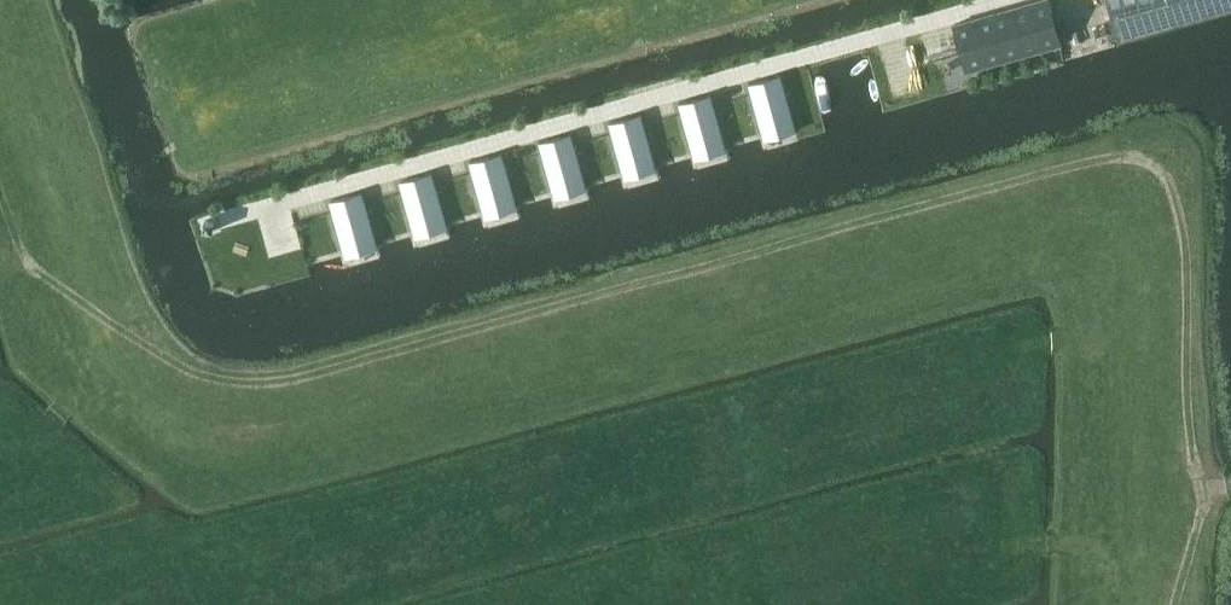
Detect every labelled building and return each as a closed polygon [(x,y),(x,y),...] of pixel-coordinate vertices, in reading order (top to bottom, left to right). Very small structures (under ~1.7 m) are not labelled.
[(966,73),(1063,45),(1050,0),(1036,0),(952,24),(966,73)] [(1118,43),(1230,10),(1230,0),(1106,0),(1118,43)] [(781,75),(749,84),(761,126),(792,118),(781,75)] [(711,95),(679,104),(690,146),(723,137),(711,95)] [(641,114),(609,123),(621,165),(653,156),(641,114)] [(571,134),(540,142),(552,185),(583,176),(571,134)] [(501,153),(470,162),(482,205),(513,196),(501,153)] [(432,173),(400,181),(412,224),(443,215),(432,173)] [(362,192),(330,201),(342,243),(374,235),(362,192)]
